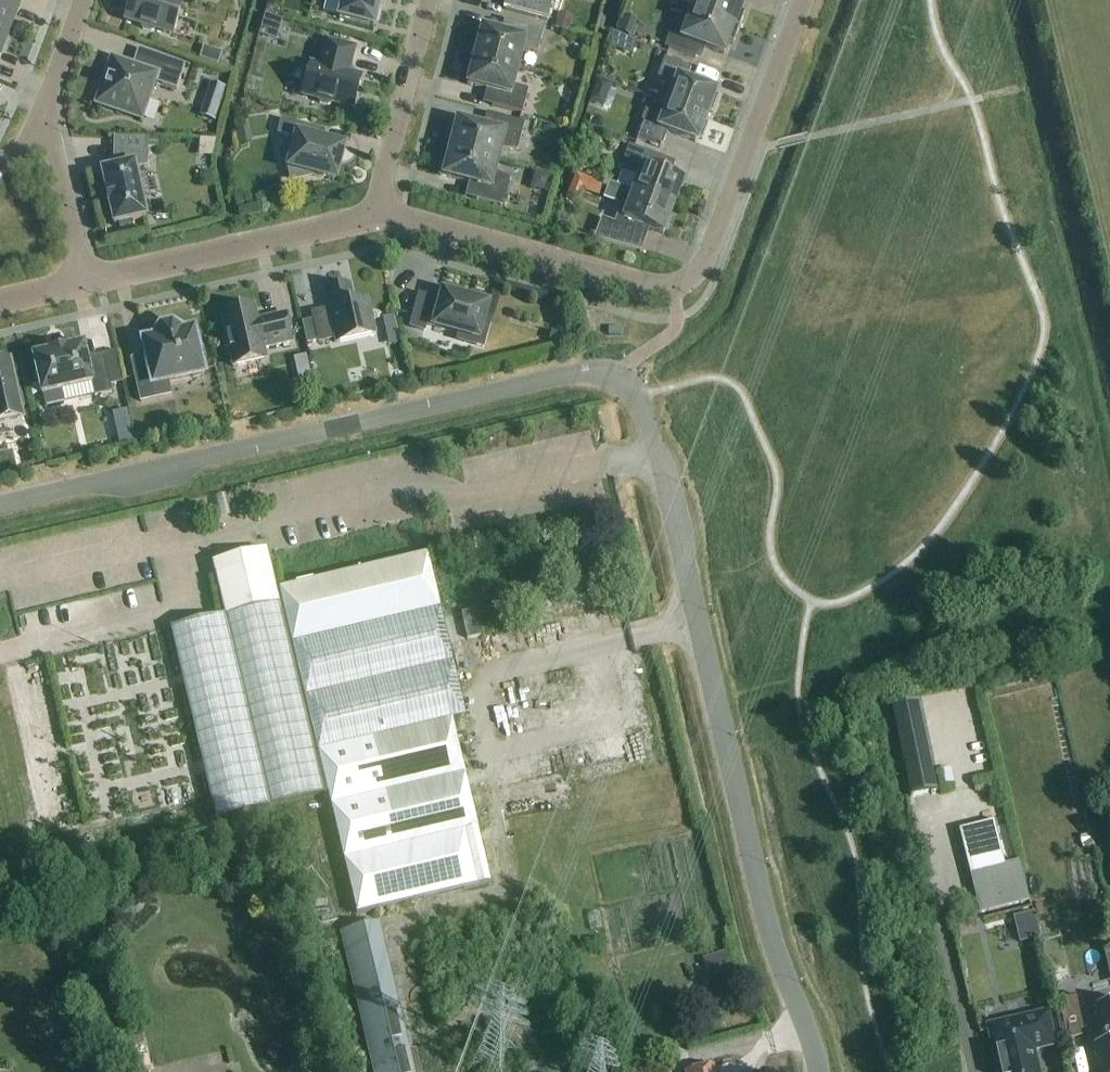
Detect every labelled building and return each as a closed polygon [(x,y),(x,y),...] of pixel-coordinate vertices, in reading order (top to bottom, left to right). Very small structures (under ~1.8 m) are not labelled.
[(9,33),(19,7),(1,0),(0,0),(0,30),(9,33)] [(140,25),(143,30),(151,32),(156,30),(172,35),(181,5),(175,3),(176,0),(132,0),(125,20),(140,25)] [(374,28),(381,0),(343,0),(338,19),(374,28)] [(504,10),(547,21),(552,0),(507,0),(504,10)] [(692,11),(739,29),(745,13),(740,11),(744,0),(696,0),(692,11)] [(739,29),(692,11),(685,28),(673,24),(665,47),(695,58),(700,46),(724,55),(728,43),(733,45),(739,29)] [(554,29),(569,33),(573,18),(558,14),(554,29)] [(482,28),(475,57),(518,68),(523,50),(538,53),(544,30),(513,22),(510,35),(482,28)] [(0,30),(0,57),(9,33),(0,30)] [(611,32),(605,46),(614,50),(619,36),(611,32)] [(303,95),(317,99),(319,104),(328,106),(333,103),(353,108),(361,78),(347,75),(354,48),(326,41),(320,68),(310,65),(303,95)] [(147,71),(132,66),(112,59),(103,84),(101,84),(97,96),(99,96),(96,104),(141,119),(154,82),(177,90),(185,66),(152,54),(147,71)] [(518,68),(475,57),(467,85),(495,92),(491,106),(522,114),(528,90),(513,87),(518,68)] [(659,101),(667,104),(706,119),(708,112),(712,113),(718,98),(714,96),(716,92),(686,81),(691,69),(664,59),(656,83),(665,86),(659,101)] [(606,103),(614,82),(602,77),(594,98),(606,103)] [(206,107),(220,112),(225,99),(211,94),(206,107)] [(706,119),(667,104),(663,117),(645,111),(641,122),(643,123),(638,137),(662,146),(667,132),(697,143),(698,139),(702,140),(707,125),(704,124),(706,119)] [(453,140),(451,149),(497,161),(500,150),(517,152),(525,123),(495,116),(491,131),(454,121),(450,139),(453,140)] [(285,150),(292,180),(311,176),(312,174),(335,179),(343,148),(315,141),(318,129),(281,120),(277,134),(296,139),(294,148),(285,150)] [(236,133),(239,145),(248,144),(246,131),(236,133)] [(147,139),(147,147),(158,147),(158,139),(147,139)] [(639,179),(634,193),(633,193),(672,208),(682,182),(655,171),(661,158),(629,146),(623,161),(628,163),(624,173),(639,179)] [(497,161),(451,149),(448,158),(445,158),(440,176),(477,185),(473,200),(503,207),(510,179),(494,172),(497,161)] [(106,193),(109,205),(114,225),(118,224),(119,229),(133,226),(132,221),(145,218),(141,197),(145,196),(140,177),(136,178),(135,171),(148,168),(148,152),(116,151),(115,164),(117,169),(102,172),(106,193)] [(569,191),(582,196),(583,192),(592,195),(597,182),(576,174),(569,191)] [(633,193),(634,193),(609,184),(604,197),(618,202),(622,210),(615,226),(601,221),(594,239),(634,250),(643,227),(663,235),(672,208),(633,193)] [(312,313),(319,343),(335,339),(336,343),(374,334),(367,301),(353,304),(349,286),(325,291),(329,309),(312,313)] [(459,334),(458,340),(482,347),(489,322),(483,321),(487,306),(470,301),(471,298),(440,289),(437,301),(419,296),(411,327),(424,331),(425,325),(459,334)] [(226,335),(223,339),(225,348),(229,351),(233,367),(265,360),(263,349),(292,343),(286,315),(257,321),(254,308),(221,315),(226,335)] [(398,312),(389,314),(394,337),(402,336),(398,312)] [(143,343),(145,350),(148,363),(132,367),(140,402),(170,395),(167,382),(203,374),(193,331),(180,334),(179,331),(171,326),(161,329),(156,337),(157,340),(143,343)] [(559,344),(562,335),(552,332),(549,342),(559,344)] [(112,393),(104,359),(87,363),(83,346),(66,350),(50,353),(50,354),(33,358),(41,396),(42,396),(45,408),(64,404),(95,397),(112,393)] [(310,369),(307,356),(294,359),(296,372),(310,369)] [(21,418),(19,409),(24,408),(20,394),(16,395),(9,363),(0,365),(0,423),(21,418)] [(466,718),(427,554),(276,590),(270,563),(214,576),(224,617),(170,630),(215,820),(328,794),(357,915),(477,886),(491,883),(478,829),(452,721),(466,718)] [(474,610),(461,613),(467,640),(480,636),(474,610)] [(910,798),(936,793),(917,704),(891,710),(910,798)] [(1020,866),(971,879),(980,914),(1029,902),(1020,866)] [(1039,909),(1018,912),(1021,935),(1043,932),(1039,909)] [(416,1050),(409,1052),(377,924),(339,933),(343,949),(344,949),(373,1071),(421,1071),(416,1050)] [(732,976),(724,953),(705,959),(713,982),(732,976)] [(1076,996),(1058,1000),(1067,1040),(1085,1035),(1076,996)] [(1104,1044),(1094,1047),(1099,1071),(1109,1071),(1109,1004),(1096,1007),(1104,1044)] [(987,1028),(995,1061),(996,1061),(999,1071),(1037,1071),(1032,1050),(1053,1045),(1046,1015),(987,1028)] [(145,1045),(143,1037),(130,1039),(132,1048),(145,1045)]
